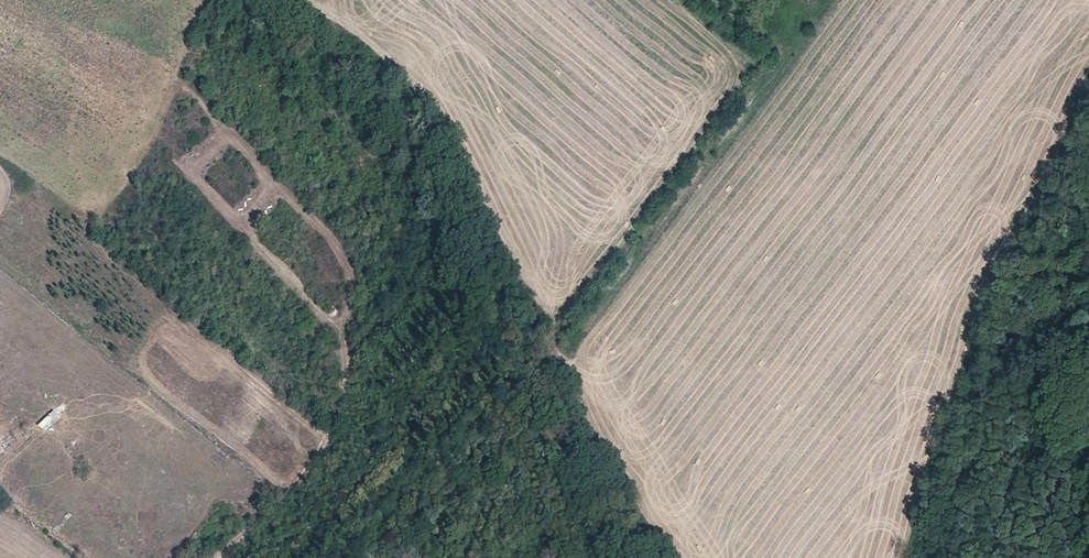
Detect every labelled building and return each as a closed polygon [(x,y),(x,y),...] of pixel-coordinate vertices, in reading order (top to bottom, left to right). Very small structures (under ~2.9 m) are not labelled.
[(58,418),(51,412),(38,424),(45,432),(58,418)]
